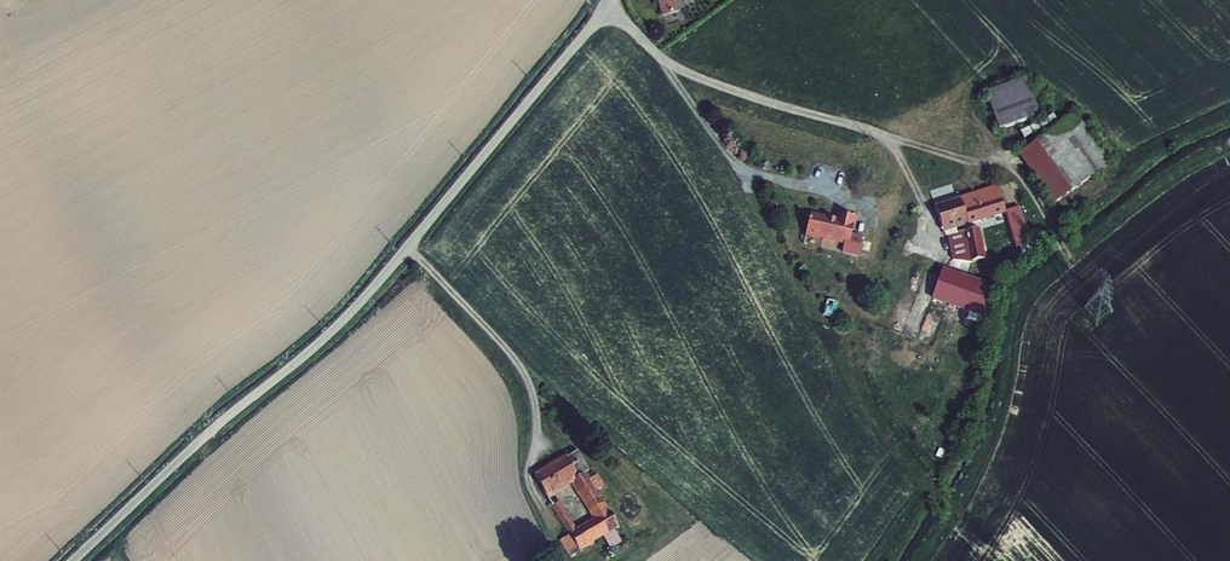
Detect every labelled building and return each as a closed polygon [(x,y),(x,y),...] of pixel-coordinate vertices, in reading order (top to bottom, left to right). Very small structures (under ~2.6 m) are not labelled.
[(659,9),(678,5),(677,0),(657,0),(659,9)] [(1001,128),(1042,115),(1030,76),(989,89),(1001,128)] [(1053,202),(1114,165),(1082,114),(1022,151),(1053,202)] [(1027,240),(1014,208),(1007,190),(1004,183),(953,204),(962,243),(965,256),(967,264),(981,260),(980,257),(1027,240)] [(1011,188),(1007,190),(1014,208),(1019,206),(1011,188)] [(851,243),(858,216),(841,211),(839,218),(813,210),(808,231),(825,235),(824,237),(836,240),(836,239),(851,243)] [(965,256),(962,243),(939,249),(942,261),(965,256)] [(982,286),(941,275),(933,303),(974,314),(982,286)] [(831,299),(826,312),(837,316),(841,302),(831,299)] [(596,510),(590,513),(571,484),(567,486),(556,469),(528,489),(571,559),(610,532),(596,510)]
